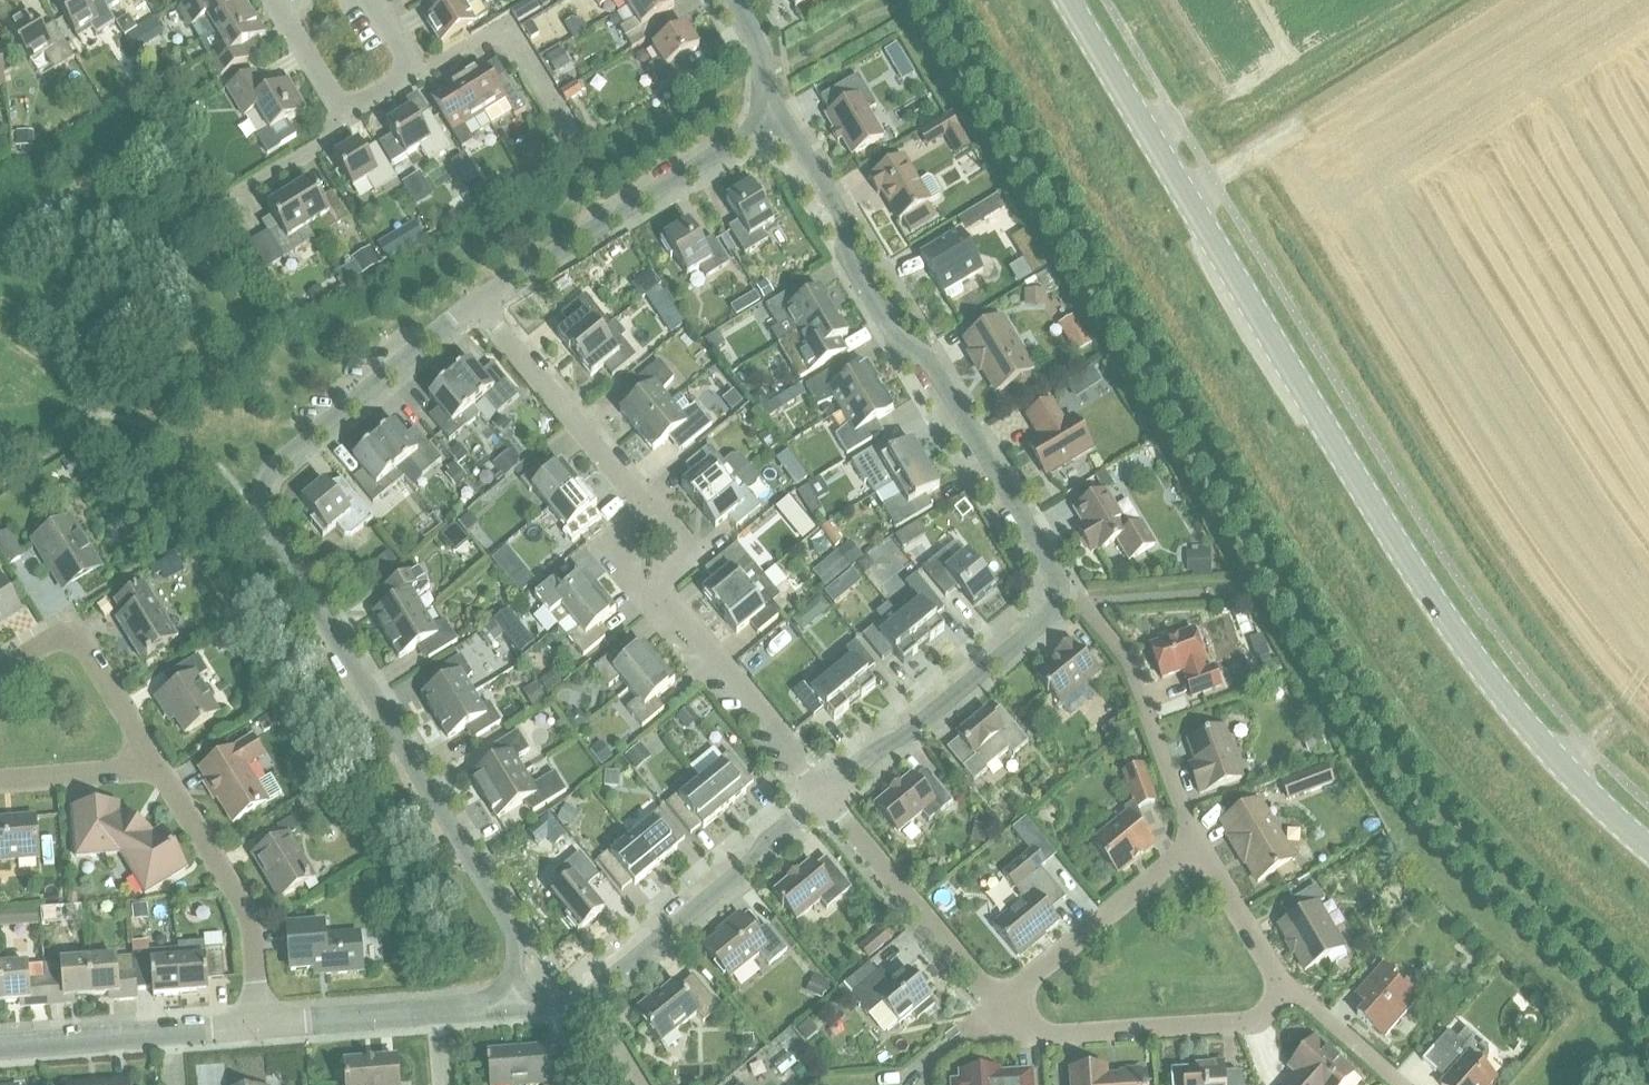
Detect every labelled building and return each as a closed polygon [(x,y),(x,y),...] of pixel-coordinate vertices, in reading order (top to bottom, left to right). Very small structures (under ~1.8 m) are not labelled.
[(101,0),(92,0),(87,3),(85,0),(54,0),(75,34),(89,25),(95,34),(115,22),(107,9),(101,0)] [(107,9),(121,0),(101,0),(107,9)] [(179,8),(200,42),(251,11),(244,0),(217,0),(214,2),(212,0),(192,0),(179,8)] [(475,23),(488,15),(479,0),(437,0),(443,10),(426,21),(440,44),(475,23)] [(540,9),(534,0),(529,0),(510,12),(517,23),(540,9)] [(542,9),(550,4),(547,0),(537,0),(542,9)] [(627,6),(635,19),(619,29),(631,49),(662,30),(655,19),(673,8),(669,0),(638,0),(627,6)] [(795,9),(810,0),(789,0),(795,9)] [(251,11),(200,42),(221,76),(248,59),(241,48),(264,34),(251,11)] [(54,70),(74,58),(53,24),(42,31),(31,14),(8,28),(30,62),(44,53),(54,70)] [(164,14),(157,19),(161,26),(168,22),(164,14)] [(128,18),(116,25),(124,37),(136,30),(128,18)] [(571,19),(564,23),(573,38),(587,29),(583,22),(571,19)] [(531,23),(523,28),(530,39),(538,35),(531,23)] [(680,60),(698,48),(685,27),(652,47),(660,59),(648,67),(660,87),(687,71),(680,60)] [(137,30),(125,38),(133,51),(145,43),(137,30)] [(884,51),(893,66),(905,59),(896,44),(884,51)] [(561,50),(546,58),(556,75),(570,65),(561,50)] [(483,65),(462,77),(484,113),(491,125),(511,112),(514,116),(526,109),(499,65),(487,72),(483,65)] [(143,71),(133,76),(137,85),(147,79),(143,71)] [(253,74),(229,89),(244,115),(257,107),(271,131),(257,139),(266,155),(299,135),(289,119),(304,110),(287,82),(265,95),(253,74)] [(836,130),(851,156),(883,137),(867,112),(875,107),(857,76),(820,98),(829,113),(825,116),(834,131),(836,130)] [(491,125),(484,113),(462,77),(430,97),(461,148),(473,141),(470,137),(491,125)] [(581,92),(576,84),(560,93),(566,102),(581,92)] [(172,91),(162,98),(172,114),(182,107),(172,91)] [(186,107),(174,114),(183,128),(194,121),(186,107)] [(451,149),(429,112),(417,119),(411,109),(386,124),(392,135),(378,144),(391,165),(419,148),(428,163),(451,149)] [(950,114),(919,134),(927,147),(944,136),(956,156),(970,147),(950,114)] [(29,135),(13,136),(14,151),(30,150),(29,135)] [(374,193),(397,180),(376,145),(364,152),(358,141),(333,157),(352,189),(366,180),(374,193)] [(463,157),(451,164),(466,188),(478,181),(463,157)] [(940,193),(931,178),(927,177),(917,183),(902,157),(871,176),(868,179),(877,195),(881,192),(899,221),(939,197),(940,193)] [(499,173),(484,182),(492,195),(498,191),(507,186),(499,173)] [(404,180),(412,202),(430,196),(422,174),(404,180)] [(288,194),(308,227),(319,220),(326,232),(348,219),(331,192),(320,199),(309,181),(288,194)] [(744,255),(767,241),(761,230),(773,223),(761,202),(765,200),(754,183),(726,200),(739,221),(728,228),(744,255)] [(485,190),(467,202),(470,208),(489,196),(485,190)] [(308,227),(288,194),(267,207),(278,225),(267,232),(283,259),(315,239),(308,227)] [(999,211),(992,200),(977,209),(983,220),(999,211)] [(414,220),(395,232),(405,248),(424,237),(414,220)] [(699,268),(705,278),(729,264),(712,237),(701,244),(688,223),(660,240),(670,257),(674,255),(686,276),(699,268)] [(1026,229),(1011,238),(1024,259),(1033,275),(1048,266),(1035,246),(1026,229)] [(946,300),(961,292),(963,290),(959,284),(983,270),(960,232),(920,256),(946,300)] [(369,246),(351,256),(362,274),(374,267),(380,263),(369,246)] [(1050,271),(1040,277),(1050,292),(1053,292),(1062,287),(1052,270),(1050,271)] [(643,297),(660,285),(651,272),(634,284),(643,297)] [(768,285),(758,291),(763,300),(773,294),(768,285)] [(319,288),(307,295),(312,303),(325,296),(319,288)] [(795,335),(833,312),(819,289),(798,302),(791,291),(765,306),(778,327),(787,321),(795,335)] [(1029,290),(1024,290),(1024,302),(1029,302),(1042,302),(1044,302),(1044,290),(1042,290),(1029,290)] [(754,293),(741,301),(747,310),(759,302),(754,293)] [(575,355),(602,333),(610,326),(584,295),(560,315),(569,325),(557,335),(568,350),(570,349),(575,355)] [(675,307),(660,316),(670,332),(685,323),(675,307)] [(832,359),(826,348),(847,335),(833,312),(795,335),(777,345),(798,380),(832,359)] [(972,352),(968,354),(979,372),(984,369),(998,392),(1014,383),(1016,387),(1022,388),(1028,385),(1029,379),(1027,375),(1030,373),(1020,356),(1022,350),(1016,342),(1011,340),(1005,332),(1009,329),(1001,316),(963,338),(972,352)] [(1091,345),(1074,316),(1059,325),(1076,354),(1091,345)] [(602,333),(575,355),(580,361),(579,362),(591,377),(603,366),(611,377),(635,357),(619,337),(624,333),(614,322),(610,326),(602,333)] [(716,331),(702,338),(710,352),(724,344),(716,331)] [(636,431),(670,403),(661,392),(673,379),(658,361),(629,385),(638,396),(619,412),(636,431)] [(452,382),(472,407),(483,398),(497,414),(518,396),(492,364),(480,374),(469,362),(455,374),(458,377),(452,382)] [(841,411),(879,389),(866,367),(845,379),(837,366),(805,386),(817,406),(834,399),(841,411)] [(1091,368),(1078,376),(1088,391),(1101,382),(1091,368)] [(479,415),(472,407),(452,382),(445,387),(443,384),(428,396),(439,408),(428,417),(448,441),(479,415)] [(879,389),(841,411),(848,424),(835,436),(846,455),(879,436),(871,423),(892,411),(879,389)] [(783,409),(796,401),(790,391),(778,399),(783,409)] [(722,401),(731,411),(742,403),(733,392),(722,401)] [(762,392),(750,399),(757,410),(769,403),(762,392)] [(679,396),(670,403),(636,431),(652,451),(671,436),(682,449),(711,425),(695,405),(689,408),(679,396)] [(778,399),(762,408),(768,418),(783,409),(778,399)] [(1027,444),(1046,476),(1091,449),(1072,418),(1064,423),(1052,402),(1027,417),(1039,437),(1027,444)] [(380,438),(374,443),(397,470),(403,478),(412,488),(421,477),(441,460),(414,428),(404,437),(394,425),(379,437),(380,438)] [(766,433),(758,439),(768,451),(775,445),(766,433)] [(893,484),(925,465),(911,442),(897,450),(890,439),(851,462),(864,483),(867,481),(875,495),(893,484)] [(403,478),(397,470),(374,443),(368,448),(367,447),(353,458),(363,471),(353,479),(372,503),(403,478)] [(699,506),(747,467),(740,458),(732,457),(724,464),(709,446),(685,466),(693,476),(681,486),(693,502),(694,501),(699,506)] [(459,447),(449,455),(458,466),(468,457),(459,447)] [(509,454),(493,466),(504,480),(520,468),(509,454)] [(549,509),(578,484),(561,463),(557,466),(549,456),(520,480),(529,491),(532,488),(549,509)] [(78,457),(65,465),(71,475),(85,467),(78,457)] [(449,474),(445,477),(455,489),(467,480),(454,464),(446,471),(449,474)] [(932,507),(925,496),(939,488),(925,465),(893,484),(901,495),(882,507),(895,529),(932,507)] [(747,467),(699,506),(703,511),(702,512),(715,528),(727,517),(736,528),(760,508),(745,490),(758,480),(747,467)] [(800,468),(789,477),(796,487),(808,479),(800,468)] [(334,495),(324,482),(301,501),(314,517),(309,521),(322,537),(336,526),(344,536),(351,536),(373,518),(346,486),(334,495)] [(578,484),(549,509),(565,529),(562,532),(571,543),(601,518),(593,508),(596,506),(578,484)] [(1097,549),(1098,551),(1115,541),(1127,561),(1153,546),(1140,524),(1129,531),(1105,491),(1074,510),(1083,525),(1077,528),(1091,552),(1097,549)] [(802,539),(814,529),(788,498),(776,508),(802,539)] [(950,507),(955,522),(973,516),(967,500),(950,507)] [(469,514),(459,522),(469,535),(480,526),(469,514)] [(764,521),(746,537),(753,546),(772,530),(764,521)] [(918,522),(894,537),(901,549),(925,534),(918,522)] [(62,587),(96,566),(69,523),(35,544),(62,587)] [(115,524),(107,529),(113,540),(121,535),(115,524)] [(455,527),(445,535),(456,549),(466,540),(455,527)] [(829,527),(821,532),(836,550),(843,545),(829,527)] [(0,535),(0,555),(7,566),(24,556),(8,531),(0,535)] [(747,590),(763,576),(736,544),(704,571),(714,583),(702,593),(714,608),(715,607),(720,613),(747,590)] [(850,544),(838,553),(851,567),(862,558),(850,544)] [(1193,553),(1188,553),(1189,574),(1193,574),(1193,578),(1212,577),(1211,549),(1193,549),(1193,553)] [(982,572),(967,554),(955,563),(945,550),(922,569),(945,597),(957,587),(973,606),(998,585),(985,569),(982,572)] [(836,551),(823,563),(836,579),(850,567),(836,551)] [(388,553),(376,564),(383,573),(397,563),(388,553)] [(867,559),(857,567),(865,576),(875,568),(867,559)] [(167,579),(185,572),(180,561),(163,568),(167,579)] [(776,565),(764,576),(780,593),(791,582),(776,565)] [(522,567),(507,579),(519,595),(535,582),(522,567)] [(416,601),(429,587),(419,570),(386,590),(393,601),(372,614),(386,636),(424,613),(416,601)] [(556,580),(534,597),(558,627),(569,618),(599,593),(584,574),(564,590),(556,580)] [(913,594),(904,601),(893,611),(921,646),(927,641),(929,642),(943,630),(933,618),(943,609),(915,575),(904,584),(913,594)] [(747,590),(720,613),(724,618),(723,619),(736,634),(748,624),(757,634),(781,614),(772,604),(780,597),(774,590),(763,576),(747,590)] [(17,608),(4,586),(2,583),(0,581),(0,580),(0,622),(5,619),(3,617),(17,608)] [(834,605),(848,593),(839,582),(825,593),(834,605)] [(139,659),(175,637),(144,586),(114,604),(122,617),(116,621),(139,659)] [(599,593),(569,618),(578,628),(567,638),(583,656),(604,638),(596,628),(615,612),(599,593)] [(820,597),(809,606),(814,613),(824,614),(830,609),(820,597)] [(876,613),(881,620),(862,636),(881,660),(892,652),(902,664),(917,652),(915,651),(921,646),(893,611),(887,604),(876,613)] [(507,609),(493,620),(504,634),(518,623),(507,609)] [(431,625),(424,613),(386,636),(399,658),(420,645),(428,659),(457,641),(445,621),(431,625)] [(470,623),(464,627),(465,635),(472,638),(478,633),(477,625),(470,623)] [(492,624),(477,636),(488,649),(503,637),(492,624)] [(776,654),(795,639),(788,631),(770,646),(776,654)] [(1184,678),(1191,697),(1220,686),(1213,667),(1204,670),(1202,664),(1204,663),(1193,631),(1149,647),(1161,679),(1182,671),(1185,678),(1184,678)] [(223,636),(214,641),(221,652),(229,647),(231,646),(224,635),(223,636)] [(1070,641),(1055,654),(1059,658),(1036,677),(1058,704),(1096,673),(1070,641)] [(824,667),(853,702),(859,697),(860,699),(875,687),(864,674),(875,666),(855,642),(824,667)] [(628,689),(658,664),(642,645),(623,661),(614,651),(593,669),(608,687),(619,678),(628,689)] [(434,716),(473,693),(465,681),(471,674),(460,655),(435,670),(442,682),(421,695),(434,716)] [(1268,656),(1259,659),(1264,673),(1280,667),(1276,659),(1270,662),(1268,656)] [(196,681),(207,674),(197,657),(169,675),(176,687),(156,699),(164,712),(169,709),(185,735),(217,716),(196,681)] [(658,664),(628,689),(637,699),(626,709),(641,727),(663,709),(654,699),(674,683),(658,664)] [(853,702),(824,667),(793,693),(813,717),(823,708),(833,721),(848,709),(847,707),(853,702)] [(552,674),(539,683),(548,695),(561,685),(552,674)] [(537,686),(523,694),(532,710),(546,702),(537,686)] [(480,706),(473,693),(434,716),(448,739),(469,726),(476,737),(500,722),(489,704),(480,706)] [(1027,742),(999,708),(990,716),(985,711),(956,735),(975,757),(962,768),(973,782),(987,770),(986,768),(1008,750),(1012,755),(1027,742)] [(689,710),(676,719),(685,730),(698,720),(689,710)] [(579,713),(566,723),(575,733),(587,723),(579,713)] [(271,715),(257,724),(263,733),(277,725),(271,715)] [(1193,777),(1199,794),(1241,778),(1223,728),(1187,741),(1199,774),(1193,777)] [(482,797),(524,772),(518,762),(518,757),(528,750),(517,731),(492,747),(499,758),(470,775),(476,785),(475,785),(482,797)] [(1320,733),(1303,741),(1310,757),(1327,749),(1320,733)] [(252,739),(200,770),(232,824),(267,803),(281,794),(271,777),(257,786),(245,767),(263,756),(252,739)] [(600,744),(590,753),(602,768),(613,759),(600,744)] [(640,746),(625,758),(636,773),(651,760),(640,746)] [(700,782),(724,811),(745,794),(743,790),(753,782),(728,752),(717,762),(708,770),(710,773),(700,782)] [(1309,769),(1297,774),(1304,791),(1315,787),(1333,781),(1326,763),(1309,769)] [(1092,844),(1116,874),(1153,844),(1136,824),(1141,820),(1137,809),(1154,803),(1141,767),(1123,773),(1134,801),(1123,810),(1127,815),(1092,844)] [(921,813),(928,822),(952,802),(926,771),(915,779),(911,774),(900,784),(898,782),(889,790),(891,791),(875,804),(898,832),(921,813)] [(524,772),(482,797),(490,810),(491,809),(497,818),(526,801),(532,812),(566,791),(554,772),(535,784),(530,782),(524,772)] [(605,774),(604,789),(619,790),(620,776),(605,774)] [(724,811),(700,782),(679,798),(677,795),(666,804),(690,834),(700,825),(703,829),(724,811)] [(1240,853),(1257,882),(1276,871),(1275,868),(1292,858),(1257,801),(1223,821),(1233,837),(1229,839),(1238,854),(1240,853)] [(144,895),(185,870),(161,830),(152,835),(119,815),(118,807),(71,811),(75,858),(119,854),(144,895)] [(565,808),(557,820),(572,830),(580,816),(565,808)] [(651,822),(631,838),(655,868),(677,850),(674,847),(684,839),(659,809),(648,818),(651,822)] [(283,839),(287,837),(311,823),(304,812),(276,828),(283,839)] [(38,858),(35,818),(0,821),(0,861),(38,858)] [(549,818),(531,832),(543,846),(560,832),(549,818)] [(1025,819),(1012,831),(1026,848),(1039,836),(1025,819)] [(975,828),(972,842),(985,845),(988,830),(975,828)] [(313,879),(287,837),(283,839),(253,858),(278,900),(313,879)] [(655,868),(631,838),(611,855),(608,852),(597,861),(621,890),(631,882),(634,885),(655,868)] [(1388,839),(1375,846),(1384,860),(1396,852),(1388,839)] [(1033,850),(1003,875),(1019,895),(1018,904),(992,926),(1017,956),(1058,922),(1049,911),(1065,899),(1039,868),(1044,863),(1033,850)] [(564,885),(552,895),(568,914),(564,916),(577,932),(603,911),(584,889),(599,877),(579,853),(554,873),(564,885)] [(851,889),(825,857),(814,867),(809,862),(798,871),(797,870),(788,877),(789,879),(773,892),(796,920),(819,901),(826,909),(851,889)] [(1292,858),(1275,868),(1276,871),(1283,882),(1300,872),(1292,858)] [(1288,920),(1278,925),(1305,971),(1326,958),(1330,965),(1345,956),(1341,949),(1342,949),(1317,904),(1324,900),(1315,886),(1280,906),(1288,920)] [(68,896),(66,907),(76,908),(77,897),(68,896)] [(146,907),(132,908),(133,923),(148,922),(146,907)] [(0,912),(0,927),(12,926),(11,911),(0,912)] [(755,934),(738,914),(725,926),(727,929),(703,948),(729,979),(759,954),(768,966),(786,951),(766,925),(755,934)] [(325,976),(362,973),(359,935),(323,938),(322,925),(286,928),(290,973),(324,970),(325,976)] [(887,927),(870,941),(878,952),(896,938),(887,927)] [(221,948),(203,950),(203,945),(176,947),(177,952),(180,997),(208,995),(206,981),(223,980),(221,948)] [(177,952),(149,954),(132,955),(132,958),(134,987),(151,985),(152,999),(180,997),(177,952)] [(132,958),(88,962),(91,998),(112,996),(112,1002),(135,1000),(134,987),(132,958)] [(60,965),(43,966),(47,1007),(70,1005),(69,999),(91,998),(88,962),(60,964),(60,965)] [(1369,1002),(1357,1016),(1382,1038),(1419,997),(1405,985),(1402,989),(1391,979),(1394,975),(1382,964),(1358,992),(1369,1002)] [(0,969),(0,981),(2,1005),(23,1003),(23,1009),(47,1007),(43,966),(26,968),(26,967),(0,969)] [(867,966),(844,985),(851,995),(869,1015),(872,1012),(887,1031),(896,1023),(898,1024),(911,1013),(917,1020),(935,1005),(907,970),(891,983),(881,971),(875,975),(867,966)] [(719,1009),(692,976),(679,987),(674,981),(652,1000),(650,998),(634,1012),(660,1043),(695,1014),(702,1023),(719,1009)] [(814,977),(807,994),(822,1001),(829,984),(814,977)] [(809,1023),(798,1032),(807,1043),(818,1034),(809,1023)] [(1487,1048),(1483,1044),(1466,1028),(1456,1039),(1448,1031),(1422,1061),(1434,1072),(1437,1070),(1447,1079),(1442,1084),(1489,1084),(1495,1079),(1480,1066),(1488,1058),(1487,1048)] [(753,1037),(743,1038),(743,1053),(754,1053),(753,1037)] [(1353,1073),(1337,1060),(1327,1052),(1328,1051),(1314,1039),(1289,1068),(1295,1074),(1285,1084),(1343,1084),(1353,1073)] [(563,1063),(548,1065),(546,1048),(488,1053),(490,1084),(543,1084),(564,1084),(563,1063)] [(787,1054),(772,1066),(781,1076),(795,1065),(787,1054)] [(394,1060),(343,1063),(345,1084),(396,1084),(394,1060)] [(1238,1072),(1224,1073),(1223,1063),(1199,1065),(1199,1069),(1170,1070),(1171,1084),(1243,1084),(1238,1072)] [(800,1067),(793,1073),(800,1081),(807,1075),(800,1067)] [(1031,1071),(999,1073),(999,1070),(959,1072),(959,1081),(951,1082),(951,1084),(1032,1084),(1031,1071)] [(1144,1074),(1141,1074),(1138,1072),(1126,1072),(1124,1075),(1121,1075),(1121,1078),(1105,1079),(1105,1071),(1105,1070),(1070,1072),(1070,1074),(1071,1074),(1071,1084),(1145,1084),(1144,1074)]
